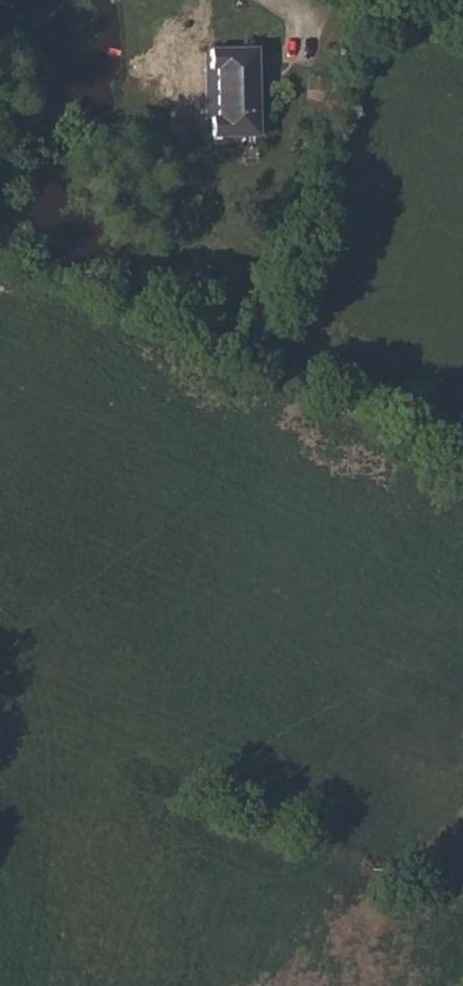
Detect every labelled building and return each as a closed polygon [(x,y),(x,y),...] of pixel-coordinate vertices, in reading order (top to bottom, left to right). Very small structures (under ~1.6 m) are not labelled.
[(186,124),(230,126),(236,42),(191,39),(189,58),(196,59),(193,104),(187,104),(186,124)]
